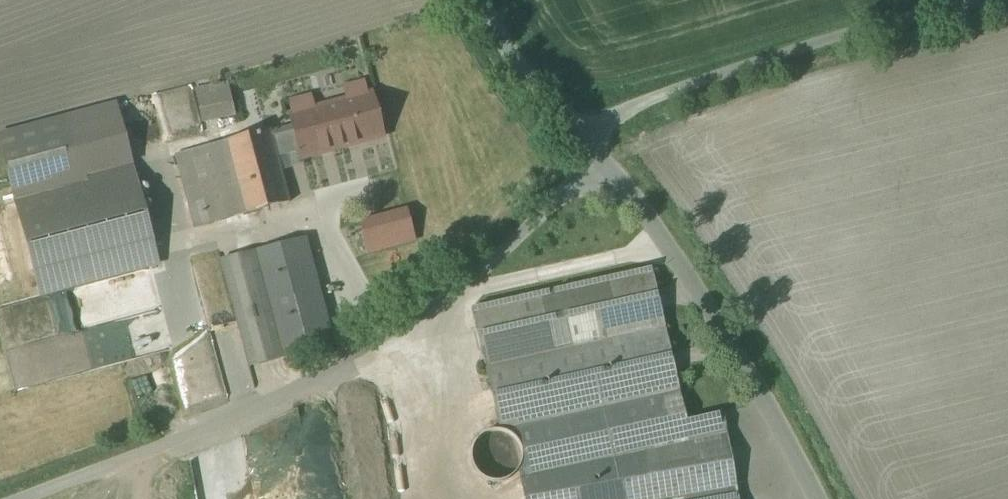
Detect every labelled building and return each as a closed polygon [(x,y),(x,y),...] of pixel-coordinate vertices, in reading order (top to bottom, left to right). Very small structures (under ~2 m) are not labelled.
[(203,124),(234,118),(227,84),(196,90),(203,124)] [(344,89),(348,102),(366,97),(363,84),(344,89)] [(347,145),(382,136),(371,96),(366,97),(348,102),(313,111),(294,115),(290,117),(294,131),(271,137),(277,158),(299,152),(301,158),(321,152),(321,151),(347,144),(347,145)] [(291,102),(294,115),(313,111),(310,98),(291,102)] [(0,137),(0,145),(9,179),(15,202),(41,296),(159,264),(132,165),(82,178),(66,119),(0,137)] [(269,130),(175,156),(194,229),(289,203),(277,158),(271,137),(269,130)] [(360,222),(368,253),(414,240),(406,209),(360,222)] [(332,345),(304,239),(221,261),(249,367),(332,345)] [(474,308),(500,430),(519,426),(529,479),(519,481),(523,498),(737,498),(722,414),(685,422),(653,272),(474,308)] [(473,468),(480,476),(487,481),(496,482),(505,481),(513,477),(518,470),(522,460),(521,449),(516,440),(507,433),(497,431),(486,432),(478,438),(472,447),(470,458),(473,468)]
